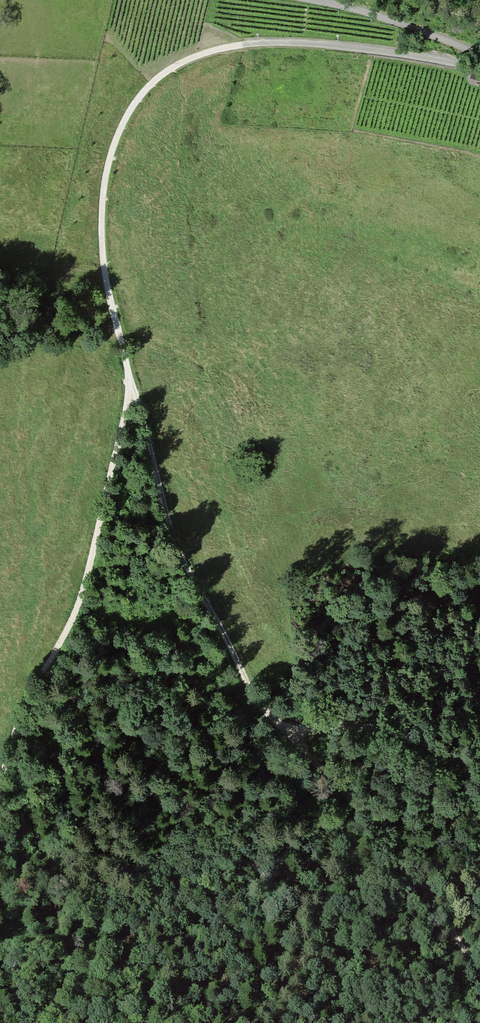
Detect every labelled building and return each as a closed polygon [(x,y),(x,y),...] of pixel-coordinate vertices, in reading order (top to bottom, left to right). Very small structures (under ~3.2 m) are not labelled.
[(73,319),(71,302),(60,304),(62,320),(73,319)]
